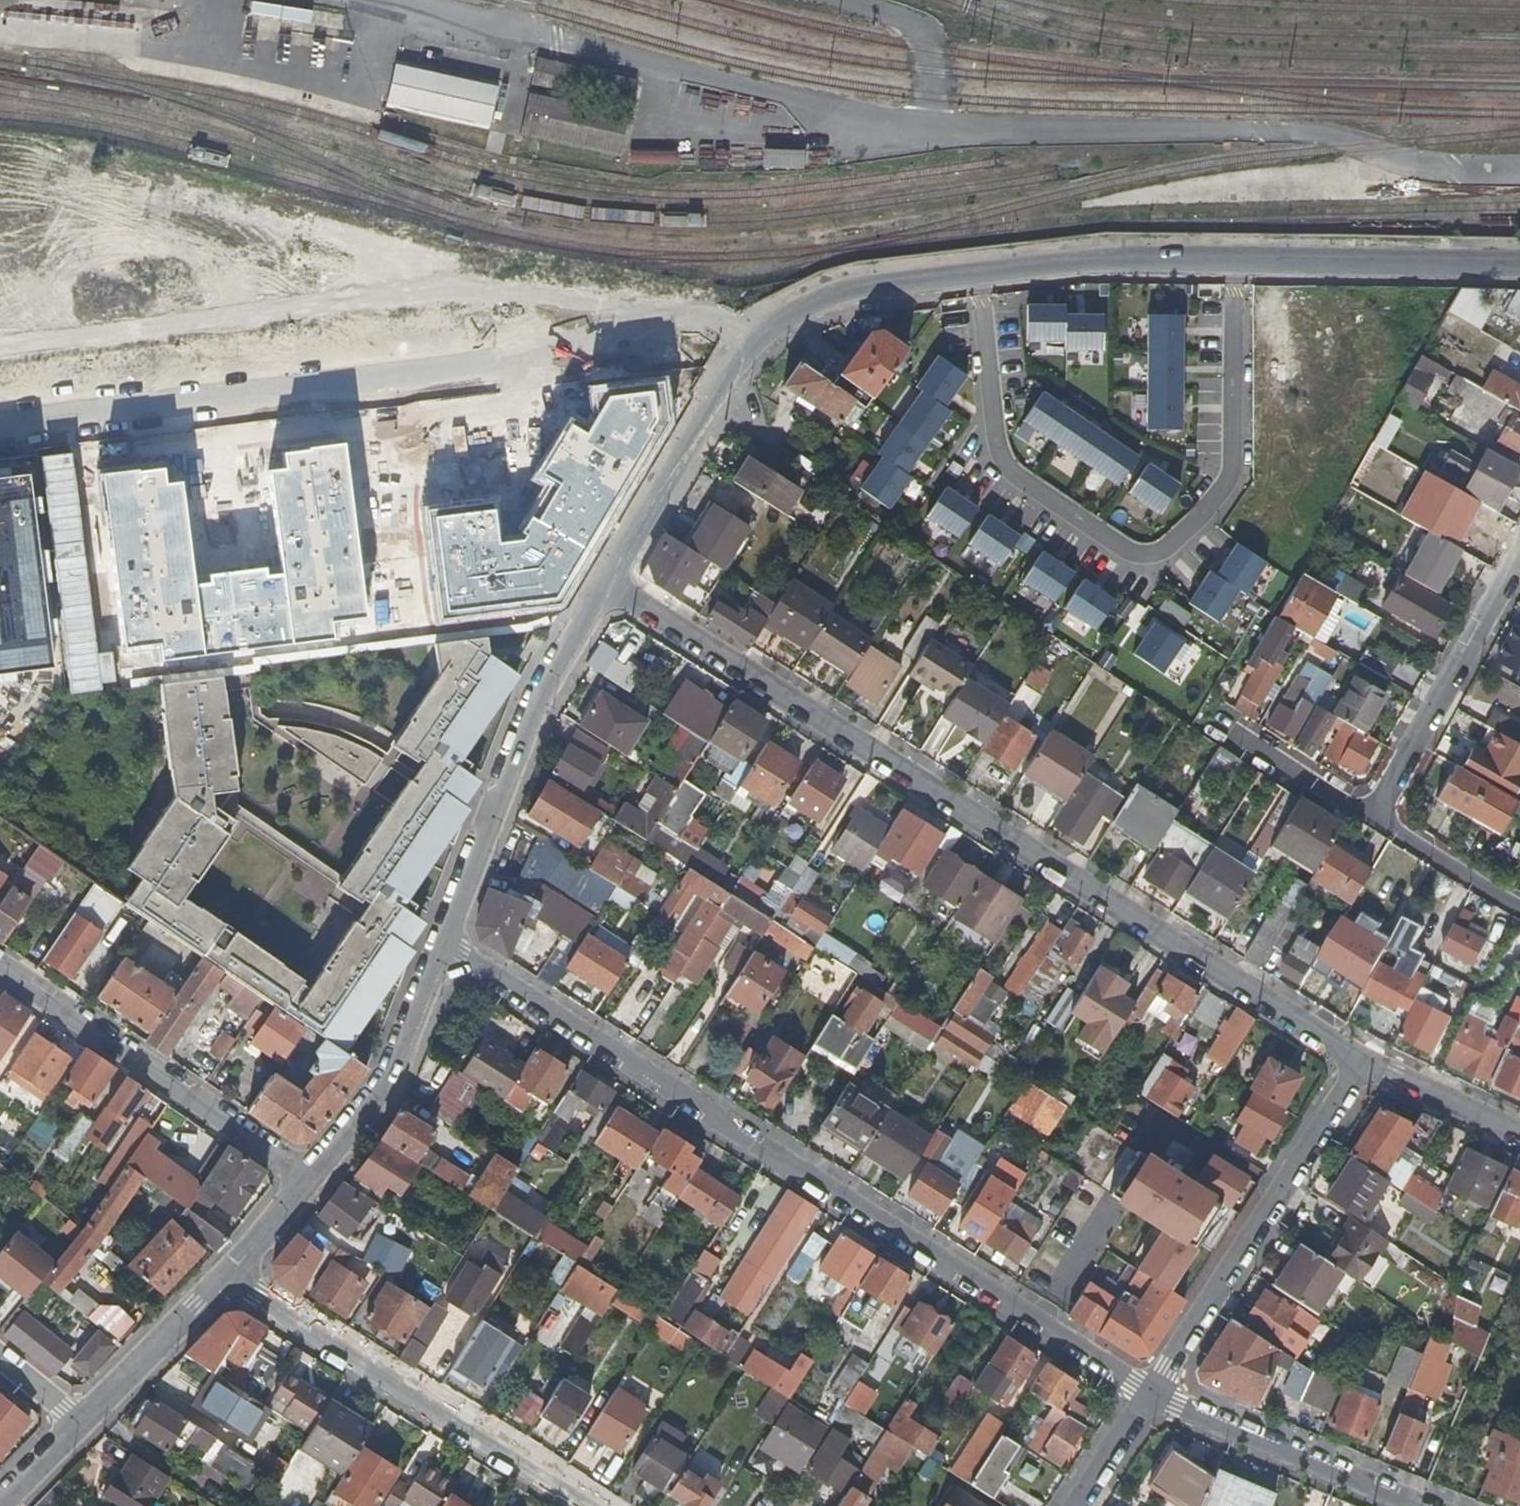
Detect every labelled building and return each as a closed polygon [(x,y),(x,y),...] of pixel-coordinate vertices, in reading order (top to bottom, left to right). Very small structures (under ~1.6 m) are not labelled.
[(638,81),(538,60),(532,84),(633,105),(638,81)] [(396,67),(388,105),(490,128),(499,89),(396,67)] [(630,118),(529,97),(521,134),(622,155),(630,118)] [(768,150),(767,168),(808,170),(808,152),(768,150)] [(678,166),(679,152),(633,151),(632,164),(678,166)] [(1460,320),(1478,289),(1458,289),(1445,312),(1460,320)] [(1515,289),(1513,293),(1501,317),(1519,327),(1519,292),(1515,289)] [(1062,306),(1023,306),(1023,341),(1061,341),(1061,350),(1100,350),(1100,315),(1062,315),(1062,306)] [(1179,313),(1144,313),(1144,430),(1179,430),(1179,313)] [(868,331),(831,383),(864,407),(906,346),(879,327),(868,331)] [(1510,348),(1501,366),(1519,376),(1519,354),(1510,348)] [(1446,381),(1451,373),(1420,356),(1396,399),(1414,409),(1433,374),(1446,381)] [(880,459),(859,490),(888,510),(909,479),(904,475),(947,413),(942,409),(964,377),(934,357),(913,389),(919,393),(875,455),(880,459)] [(783,382),(849,428),(864,407),(831,383),(799,360),(783,382)] [(563,604),(673,418),(667,371),(586,381),(588,421),(569,417),(529,482),(539,489),(514,533),(500,536),(497,503),(421,513),(433,620),(563,604)] [(1482,390),(1509,405),(1519,411),(1519,392),(1519,391),(1519,386),(1493,371),(1482,390)] [(1456,376),(1447,392),(1481,410),(1484,405),(1503,415),(1498,425),(1504,428),(1497,442),(1519,456),(1519,411),(1509,405),(1482,390),(1456,376)] [(1039,393),(1020,422),(1116,486),(1136,456),(1039,393)] [(73,446),(73,455),(42,457),(72,694),(117,688),(115,673),(163,665),(163,659),(333,639),(332,619),(364,615),(342,440),(308,444),(309,447),(281,451),(282,468),(269,470),(280,572),(267,574),(268,567),(209,574),(211,582),(196,586),(181,482),(166,484),(162,467),(134,472),(131,438),(73,446)] [(1447,484),(1464,494),(1481,465),(1456,450),(1438,479),(1447,484)] [(1489,451),(1481,465),(1464,494),(1472,499),(1477,502),(1495,512),(1500,514),(1507,501),(1511,503),(1519,487),(1519,468),(1489,451)] [(748,460),(734,482),(784,514),(798,492),(748,460)] [(1146,463),(1126,492),(1159,514),(1178,484),(1146,463)] [(51,664),(26,475),(0,478),(0,669),(51,664)] [(1464,513),(1472,499),(1464,494),(1447,484),(1440,499),(1464,513)] [(944,489),(924,518),(957,539),(976,510),(944,489)] [(798,492),(784,514),(790,518),(805,496),(798,492)] [(703,527),(689,549),(701,556),(721,569),(749,526),(708,500),(694,521),(703,527)] [(1504,516),(1511,503),(1507,501),(1500,514),(1504,516)] [(1481,536),(1495,512),(1477,502),(1463,526),(1457,522),(1448,538),(1479,555),(1488,540),(1481,536)] [(986,516),(967,545),(999,566),(1018,537),(986,516)] [(703,527),(694,521),(681,543),(689,549),(703,527)] [(1427,531),(1402,574),(1424,586),(1435,593),(1440,583),(1452,562),(1459,549),(1427,531)] [(684,581),(701,556),(689,549),(681,543),(677,541),(666,534),(640,576),(674,598),(675,597),(684,581)] [(1208,570),(1188,602),(1217,621),(1238,588),(1245,592),(1264,561),(1235,542),(1215,574),(1208,570)] [(1041,552),(1022,582),(1054,603),(1073,573),(1041,552)] [(721,569),(701,556),(684,581),(708,596),(724,571),(721,569)] [(1452,562),(1440,583),(1446,586),(1458,565),(1452,562)] [(1422,590),(1424,586),(1402,574),(1400,573),(1382,606),(1433,634),(1449,606),(1422,590)] [(1296,580),(1274,618),(1304,634),(1308,636),(1322,609),(1332,592),(1299,574),(1296,580)] [(1341,576),(1332,592),(1359,607),(1368,591),(1341,576)] [(1083,580),(1063,609),(1096,630),(1115,601),(1083,580)] [(763,623),(806,650),(808,647),(828,615),(833,607),(790,581),(776,604),(763,623)] [(738,613),(753,589),(744,584),(729,608),(738,613)] [(776,604),(753,589),(738,613),(729,608),(719,601),(716,606),(712,611),(706,607),(701,615),(749,645),(761,627),(763,623),(776,604)] [(716,606),(709,601),(706,607),(712,611),(716,606)] [(1322,609),(1308,636),(1313,639),(1324,645),(1339,619),(1322,609)] [(808,647),(850,673),(870,641),(828,615),(808,647)] [(903,654),(916,662),(931,638),(935,633),(938,627),(925,619),(903,654)] [(1239,694),(1258,705),(1262,696),(1268,686),(1277,670),(1297,636),(1288,631),(1270,621),(1247,661),(1255,666),(1239,694)] [(1154,622),(1133,653),(1163,673),(1183,641),(1154,622)] [(1515,627),(1497,660),(1519,673),(1519,630),(1515,627)] [(1036,638),(1046,644),(1052,634),(1042,628),(1036,638)] [(1310,644),(1313,639),(1308,636),(1304,634),(1301,639),(1306,643),(1310,644)] [(489,656),(487,638),(434,645),(438,678),(409,723),(420,730),(414,738),(426,746),(420,756),(456,781),(460,775),(463,777),(471,765),(462,758),(502,699),(501,699),(517,675),(489,656)] [(908,675),(922,685),(925,680),(935,686),(949,695),(969,663),(931,638),(916,662),(908,675)] [(1365,646),(1356,663),(1386,680),(1395,663),(1365,646)] [(901,667),(869,648),(847,683),(878,704),(901,667)] [(613,659),(603,675),(624,689),(634,673),(613,659)] [(1032,661),(1021,680),(1038,690),(1049,671),(1032,661)] [(949,695),(953,697),(963,681),(973,666),(969,663),(949,695)] [(1289,737),(1293,739),(1314,705),(1322,691),(1326,684),(1299,669),(1266,724),(1289,737)] [(1340,701),(1332,715),(1363,732),(1385,693),(1354,676),(1340,701)] [(142,880),(126,903),(203,956),(215,964),(224,951),(234,936),(224,929),(226,926),(202,909),(202,910),(178,894),(182,890),(188,894),(196,882),(198,884),(229,836),(227,834),(235,821),(219,811),(232,792),(236,792),(234,777),(236,777),(228,719),(227,719),(221,678),(159,686),(163,713),(161,714),(169,770),(170,770),(174,798),(142,845),(143,846),(127,869),(142,880)] [(925,680),(922,685),(932,691),(935,686),(925,680)] [(941,715),(984,742),(1001,715),(1005,708),(963,681),(953,697),(941,715)] [(686,683),(664,715),(686,729),(695,735),(707,742),(727,710),(686,683)] [(1277,691),(1268,686),(1262,696),(1271,701),(1277,691)] [(1333,698),(1322,691),(1314,705),(1326,711),(1333,698)] [(601,692),(579,725),(656,776),(677,790),(698,756),(707,742),(695,735),(686,729),(671,751),(665,747),(653,764),(630,748),(647,722),(637,716),(625,707),(601,692)] [(1258,705),(1239,694),(1232,707),(1250,719),(1254,721),(1262,707),(1258,705)] [(1333,698),(1326,711),(1332,715),(1340,701),(1333,698)] [(625,707),(637,716),(642,708),(630,700),(625,707)] [(718,786),(732,795),(736,789),(740,783),(751,764),(742,759),(765,721),(732,701),(727,710),(707,742),(698,756),(726,773),(718,786)] [(1358,772),(1376,739),(1363,732),(1332,715),(1326,711),(1314,705),(1293,739),(1290,745),(1312,760),(1317,752),(1312,749),(1320,736),(1317,735),(1325,720),(1339,728),(1324,754),(1358,772)] [(1486,726),(1488,727),(1497,732),(1519,745),(1519,726),(1493,711),(1486,726)] [(981,747),(1013,768),(1021,756),(1025,749),(1035,755),(1044,742),(1001,715),(984,742),(981,747)] [(931,719),(919,750),(947,761),(959,730),(931,719)] [(397,740),(402,734),(382,721),(378,727),(397,740)] [(397,740),(420,756),(426,746),(414,738),(420,730),(409,723),(402,734),(397,740)] [(1488,727),(1474,752),(1483,757),(1497,732),(1488,727)] [(279,728),(365,789),(384,762),(361,749),(349,743),(331,737),(307,731),(279,728)] [(607,749),(577,731),(549,780),(565,790),(567,787),(581,795),(607,749)] [(1092,758),(1050,731),(1044,742),(1035,755),(1031,762),(1023,773),(1051,791),(1049,795),(1063,804),(1092,758)] [(1460,768),(1512,798),(1519,783),(1519,745),(1497,732),(1483,757),(1474,752),(1470,750),(1460,768)] [(740,783),(773,803),(799,762),(766,741),(751,764),(740,783)] [(1210,800),(1237,758),(1219,746),(1192,789),(1210,800)] [(1021,756),(1031,762),(1035,755),(1025,749),(1021,756)] [(840,782),(810,764),(790,798),(819,816),(840,782)] [(1510,809),(1515,800),(1512,798),(1460,768),(1454,765),(1436,798),(1496,833),(1510,809)] [(1112,821),(1126,799),(1084,773),(1052,823),(1065,832),(1062,837),(1071,842),(1074,837),(1082,843),(1101,814),(1112,821)] [(604,800),(598,810),(645,840),(657,821),(677,790),(656,776),(633,810),(624,804),(620,810),(604,800)] [(596,811),(543,780),(524,814),(576,844),(596,811)] [(769,810),(773,803),(740,783),(736,789),(769,810)] [(1111,822),(1154,849),(1155,847),(1169,825),(1177,812),(1134,785),(1126,799),(1112,821),(1111,822)] [(446,842),(453,846),(463,820),(431,797),(429,799),(411,787),(397,808),(407,815),(403,822),(388,812),(362,851),(365,854),(346,881),(372,899),(368,904),(378,911),(379,910),(399,925),(404,916),(407,918),(415,906),(406,900),(446,842)] [(1263,826),(1277,834),(1298,798),(1285,790),(1263,826)] [(1270,845),(1313,871),(1329,843),(1340,823),(1298,797),(1298,798),(1277,834),(1270,845)] [(1519,815),(1519,803),(1515,800),(1510,809),(1519,815)] [(403,822),(407,815),(397,808),(393,805),(388,812),(403,822)] [(830,849),(862,870),(875,848),(888,829),(856,808),(830,849)] [(900,809),(890,826),(904,836),(891,858),(919,875),(935,847),(943,836),(900,809)] [(699,847),(657,821),(645,840),(687,867),(698,850),(699,847)] [(1143,877),(1179,899),(1185,890),(1209,852),(1169,825),(1155,847),(1159,851),(1143,877)] [(875,848),(891,858),(904,836),(890,826),(888,829),(875,848)] [(935,847),(943,852),(944,851),(948,854),(961,833),(949,826),(943,836),(935,847)] [(11,860),(22,868),(39,843),(27,835),(26,837),(11,860)] [(61,858),(39,843),(22,868),(10,886),(0,901),(0,942),(30,899),(28,898),(45,874),(49,877),(61,858)] [(1371,868),(1329,843),(1313,871),(1309,878),(1350,904),(1371,868)] [(602,848),(588,870),(610,884),(614,887),(628,865),(602,848)] [(1185,890),(1227,917),(1253,874),(1238,864),(1212,848),(1209,852),(1185,890)] [(728,869),(698,850),(687,867),(688,868),(717,886),(728,869)] [(1246,850),(1238,864),(1253,874),(1261,860),(1246,850)] [(977,872),(948,854),(944,851),(943,852),(922,886),(956,908),(977,872)] [(728,869),(717,886),(730,894),(751,860),(738,852),(728,869)] [(594,910),(610,884),(588,870),(584,867),(567,893),(594,910)] [(817,875),(805,867),(791,890),(803,897),(817,875)] [(703,900),(719,910),(721,906),(730,894),(717,886),(688,868),(657,919),(671,928),(693,893),(703,900)] [(10,886),(1,880),(3,876),(0,874),(0,901),(10,886)] [(1021,899),(981,875),(961,905),(959,904),(952,916),(994,942),(1021,899)] [(1291,906),(1293,907),(1299,896),(1305,885),(1290,876),(1255,936),(1269,944),(1291,906)] [(621,906),(627,892),(610,885),(605,899),(621,906)] [(510,899),(489,891),(475,927),(479,939),(507,957),(524,915),(530,919),(532,916),(564,936),(579,946),(585,937),(594,921),(541,888),(534,899),(521,894),(521,896),(512,893),(510,899)] [(829,918),(789,893),(780,907),(808,925),(800,938),(814,947),(822,934),(820,932),(829,918)] [(721,906),(732,913),(744,920),(763,932),(764,933),(772,920),(730,894),(721,906)] [(657,975),(673,984),(680,972),(713,920),(719,910),(703,900),(697,910),(657,975)] [(713,920),(680,972),(696,982),(716,950),(712,947),(732,913),(721,906),(719,910),(713,920)] [(1473,915),(1462,910),(1454,926),(1465,931),(1473,915)] [(101,931),(73,912),(42,958),(70,977),(101,931)] [(1077,923),(1068,917),(1060,931),(1029,980),(1046,990),(1065,960),(1075,966),(1092,939),(1075,928),(1077,923)] [(1355,924),(1342,917),(1340,920),(1324,947),(1322,952),(1327,955),(1330,949),(1339,953),(1355,924)] [(1308,929),(1287,918),(1272,945),(1291,956),(1283,970),(1304,982),(1322,952),(1324,947),(1304,936),(1308,929)] [(802,957),(806,959),(814,947),(800,938),(772,920),(764,933),(802,957)] [(304,1025),(342,1052),(391,984),(398,987),(409,959),(392,948),(394,945),(367,927),(365,930),(354,922),(322,969),(323,969),(309,989),(302,984),(304,981),(282,966),(283,965),(246,940),(234,958),(224,951),(215,964),(223,969),(227,972),(262,997),(304,1025)] [(1060,931),(1046,923),(1010,981),(1011,982),(1006,990),(1018,997),(1023,989),(1029,980),(1060,931)] [(1499,948),(1465,931),(1454,926),(1442,950),(1488,972),(1499,948)] [(234,958),(246,940),(236,933),(234,936),(224,951),(234,958)] [(564,936),(537,980),(552,989),(564,969),(579,946),(564,936)] [(1259,967),(1272,945),(1269,944),(1255,936),(1243,958),(1259,967)] [(564,969),(608,995),(628,963),(585,937),(579,946),(564,969)] [(720,969),(735,978),(750,955),(735,946),(720,969)] [(1351,948),(1347,957),(1374,971),(1378,963),(1351,948)] [(524,967),(536,973),(544,955),(532,950),(524,967)] [(726,994),(744,1006),(747,1000),(760,1008),(782,972),(752,953),(750,955),(735,978),(726,994)] [(843,953),(838,962),(840,963),(856,974),(862,965),(843,953)] [(1309,985),(1353,1011),(1364,991),(1374,971),(1347,957),(1343,955),(1333,974),(1319,966),(1309,985)] [(177,994),(123,956),(97,995),(151,1032),(177,994)] [(166,1055),(223,969),(215,964),(203,956),(177,994),(151,1032),(145,1041),(166,1055)] [(817,972),(808,986),(821,994),(818,999),(834,1010),(846,990),(830,980),(840,963),(838,962),(831,958),(821,974),(817,972)] [(872,963),(865,959),(862,965),(856,974),(877,987),(884,976),(869,967),(872,963)] [(1426,986),(1379,961),(1378,963),(1374,971),(1364,991),(1397,1008),(1400,1003),(1414,1009),(1426,986)] [(830,980),(846,990),(856,974),(840,963),(830,980)] [(794,985),(805,991),(808,986),(817,972),(806,965),(794,985)] [(1120,978),(1099,965),(1082,991),(1077,1000),(1065,1017),(1082,1028),(1076,1038),(1101,1054),(1106,1046),(1117,1029),(1125,1017),(1133,1003),(1119,994),(1112,989),(1120,978)] [(997,1004),(980,992),(991,975),(979,968),(962,996),(961,996),(941,1027),(981,1053),(983,1054),(990,1042),(994,1036),(982,1028),(997,1004)] [(1198,994),(1155,968),(1133,1003),(1125,1017),(1129,1020),(1133,1014),(1139,1018),(1155,993),(1168,1001),(1162,1010),(1173,1016),(1164,1031),(1171,1036),(1198,994)] [(227,1006),(247,1019),(262,997),(227,972),(219,985),(234,996),(227,1006)] [(1439,978),(1431,974),(1426,986),(1414,1009),(1400,1035),(1434,1052),(1451,1017),(1426,1005),(1439,978)] [(1127,983),(1120,978),(1112,989),(1119,994),(1127,983)] [(893,982),(886,993),(889,994),(896,999),(902,988),(893,982)] [(808,986),(805,991),(818,999),(821,994),(808,986)] [(1044,1007),(1064,1020),(1065,1017),(1077,1000),(1056,987),(1044,1007)] [(863,1036),(882,1005),(852,988),(840,1008),(845,1011),(840,1021),(831,1015),(812,1044),(854,1071),(873,1042),(863,1036)] [(1511,1010),(1519,1014),(1519,991),(1512,988),(1503,1006),(1511,1010)] [(1,992),(0,993),(0,1052),(2,1054),(13,1039),(9,1037),(17,1026),(20,1028),(31,1012),(1,992)] [(889,994),(882,1005),(892,1011),(899,1000),(896,999),(889,994)] [(251,1042),(280,1061),(299,1033),(304,1025),(262,997),(247,1019),(242,1027),(255,1036),(251,1042)] [(747,1000),(744,1006),(756,1013),(760,1008),(747,1000)] [(890,1014),(931,1040),(932,1040),(940,1026),(899,1000),(892,1011),(890,1014)] [(1201,1061),(1206,1064),(1220,1073),(1255,1018),(1236,1006),(1201,1061)] [(1507,1019),(1519,1025),(1519,1024),(1519,1014),(1511,1010),(1507,1019)] [(1500,1034),(1466,1018),(1447,1060),(1486,1078),(1488,1073),(1496,1077),(1519,1025),(1507,1019),(1500,1034)] [(1519,1025),(1496,1077),(1494,1082),(1519,1094),(1519,1058),(1518,1057),(1519,1053),(1519,1024),(1519,1025)] [(299,1093),(271,1074),(247,1110),(293,1141),(308,1140),(365,1067),(342,1052),(304,1025),(299,1033),(319,1047),(315,1052),(318,1057),(308,1070),(313,1074),(299,1093)] [(13,1039),(20,1028),(17,1026),(9,1037),(13,1039)] [(973,1066),(981,1053),(941,1027),(940,1026),(932,1040),(973,1066)] [(22,1077),(37,1087),(46,1093),(70,1059),(35,1034),(11,1069),(22,1077)] [(209,1053),(220,1060),(233,1041),(222,1034),(209,1053)] [(480,1040),(459,1072),(478,1085),(502,1099),(508,1088),(522,1067),(480,1040)] [(760,1058),(749,1052),(735,1075),(758,1089),(753,1097),(770,1108),(801,1059),(771,1040),(760,1058)] [(1014,1057),(990,1042),(983,1054),(999,1064),(1007,1069),(1014,1057)] [(91,1100),(114,1068),(83,1047),(61,1080),(73,1088),(65,1100),(74,1106),(82,1094),(91,1100)] [(566,1070),(533,1049),(522,1067),(508,1088),(514,1092),(518,1085),(545,1102),(566,1070)] [(1175,1116),(1182,1104),(1193,1087),(1192,1086),(1165,1069),(1170,1057),(1161,1052),(1136,1091),(1175,1116)] [(990,1079),(999,1064),(983,1054),(973,1069),(990,1079)] [(1265,1058),(1248,1089),(1252,1091),(1280,1107),(1298,1077),(1265,1058)] [(1193,1087),(1182,1104),(1195,1112),(1220,1073),(1206,1064),(1192,1086),(1193,1087)] [(452,1126),(478,1085),(459,1072),(453,1068),(426,1110),(452,1126)] [(22,1077),(11,1069),(7,1074),(18,1082),(22,1077)] [(587,1102),(599,1110),(600,1111),(606,1101),(611,1093),(580,1073),(564,1099),(562,1098),(553,1111),(566,1119),(574,1106),(581,1111),(587,1102)] [(1488,1073),(1486,1078),(1494,1082),(1496,1077),(1488,1073)] [(37,1087),(22,1077),(18,1082),(33,1092),(37,1087)] [(135,1103),(144,1089),(126,1077),(106,1106),(98,1117),(117,1130),(124,1119),(135,1103)] [(1052,1082),(1045,1093),(1061,1103),(1067,1107),(1074,1096),(1052,1082)] [(1045,1130),(1061,1103),(1045,1093),(1030,1084),(1013,1111),(1045,1130)] [(37,1087),(33,1092),(42,1098),(46,1093),(37,1087)] [(885,1113),(844,1087),(821,1125),(861,1151),(885,1113)] [(140,1106),(149,1092),(144,1089),(135,1103),(140,1106)] [(1270,1138),(1286,1110),(1280,1107),(1252,1091),(1235,1119),(1242,1123),(1232,1140),(1255,1153),(1265,1136),(1270,1138)] [(599,1110),(584,1133),(595,1139),(614,1109),(615,1107),(606,1101),(600,1111),(599,1110)] [(1418,1154),(1439,1120),(1422,1112),(1415,1125),(1378,1108),(1348,1156),(1404,1193),(1433,1210),(1434,1211),(1436,1206),(1445,1188),(1432,1181),(1428,1190),(1405,1175),(1409,1169),(1418,1154)] [(593,1142),(635,1169),(636,1167),(643,1157),(656,1136),(614,1109),(595,1139),(593,1142)] [(382,1141),(414,1162),(424,1147),(434,1131),(400,1110),(381,1140),(381,1141),(382,1141)] [(53,1150),(67,1160),(92,1123),(78,1113),(53,1150)] [(861,1151),(905,1178),(929,1140),(885,1113),(861,1151)] [(550,1123),(542,1140),(557,1147),(565,1131),(550,1123)] [(641,1217),(657,1228),(677,1196),(694,1169),(699,1161),(684,1152),(688,1146),(660,1130),(656,1136),(643,1157),(655,1164),(653,1169),(666,1177),(641,1217)] [(935,1162),(949,1139),(936,1131),(922,1153),(935,1162)] [(571,1153),(582,1160),(593,1142),(595,1139),(584,1133),(571,1153)] [(157,1144),(145,1136),(127,1163),(144,1175),(162,1188),(176,1199),(194,1212),(201,1217),(213,1200),(234,1215),(264,1170),(229,1146),(225,1152),(202,1186),(194,1181),(151,1152),(157,1144)] [(504,1139),(495,1153),(497,1154),(516,1166),(525,1152),(504,1139)] [(414,1162),(382,1141),(382,1142),(381,1143),(385,1146),(380,1153),(375,1149),(355,1176),(373,1190),(378,1194),(386,1183),(398,1193),(419,1165),(414,1162)] [(385,1146),(381,1143),(382,1142),(382,1141),(381,1141),(375,1149),(380,1153),(385,1146)] [(684,1152),(699,1161),(703,1155),(688,1146),(684,1152)] [(202,1186),(225,1152),(217,1147),(194,1181),(202,1186)] [(424,1147),(414,1162),(419,1165),(432,1173),(440,1159),(441,1158),(424,1147)] [(1153,1279),(1166,1287),(1221,1202),(1227,1206),(1247,1176),(1214,1153),(1194,1185),(1135,1148),(1108,1192),(1166,1228),(1139,1270),(1153,1279)] [(1449,1179),(1479,1193),(1484,1181),(1494,1185),(1503,1166),(1464,1148),(1453,1172),(1449,1179)] [(440,1159),(432,1173),(461,1191),(470,1197),(491,1210),(503,1191),(518,1167),(516,1166),(497,1154),(474,1190),(465,1185),(470,1177),(440,1159)] [(1418,1154),(1409,1169),(1432,1181),(1445,1188),(1449,1179),(1453,1172),(1418,1154)] [(958,1185),(959,1186),(964,1179),(969,1171),(943,1155),(934,1170),(927,1166),(909,1194),(940,1213),(958,1185)] [(1045,1166),(1060,1175),(1066,1166),(1061,1163),(1051,1157),(1045,1166)] [(1385,1182),(1349,1159),(1325,1196),(1361,1220),(1385,1182)] [(132,1192),(144,1175),(127,1163),(82,1229),(71,1243),(55,1263),(41,1280),(58,1293),(96,1245),(103,1250),(113,1238),(105,1232),(123,1205),(132,1192)] [(986,1172),(973,1164),(969,1171),(964,1179),(976,1187),(986,1172)] [(1058,1178),(1076,1189),(1083,1177),(1066,1166),(1060,1175),(1058,1178)] [(645,1173),(636,1167),(635,1169),(624,1187),(630,1191),(634,1185),(636,1187),(645,1173)] [(996,1168),(988,1180),(1012,1196),(1020,1183),(996,1168)] [(736,1195),(725,1188),(721,1194),(708,1186),(712,1180),(694,1169),(677,1196),(705,1214),(704,1217),(717,1226),(736,1195)] [(1428,1190),(1432,1181),(1409,1169),(1405,1175),(1428,1190)] [(1497,1218),(1513,1225),(1519,1210),(1519,1174),(1510,1170),(1501,1189),(1496,1201),(1489,1214),(1497,1218)] [(373,1190),(355,1176),(348,1184),(362,1193),(367,1197),(373,1190)] [(721,1194),(725,1188),(712,1180),(708,1186),(721,1194)] [(961,1225),(985,1240),(1002,1213),(1009,1201),(1012,1196),(988,1180),(961,1225)] [(38,1181),(32,1189),(42,1197),(47,1189),(38,1181)] [(345,1237),(373,1200),(367,1197),(362,1193),(348,1184),(343,1181),(317,1217),(345,1237)] [(1484,1181),(1479,1193),(1496,1201),(1501,1189),(1494,1185),(1484,1181)] [(169,1208),(176,1199),(162,1188),(154,1199),(168,1209),(169,1208)] [(817,1209),(785,1190),(719,1298),(749,1317),(817,1209)] [(545,1218),(503,1191),(491,1210),(534,1237),(543,1222),(545,1218)] [(137,1195),(132,1192),(123,1205),(128,1208),(137,1195)] [(1426,1220),(1433,1210),(1404,1193),(1398,1202),(1426,1220)] [(186,1222),(194,1212),(176,1199),(169,1208),(186,1222)] [(1002,1213),(1004,1215),(1019,1225),(1020,1223),(1035,1232),(1042,1222),(1009,1201),(1002,1213)] [(1442,1209),(1436,1206),(1434,1211),(1439,1215),(1442,1209)] [(503,1241),(523,1253),(534,1237),(491,1210),(480,1228),(489,1234),(494,1227),(507,1235),(503,1241)] [(186,1222),(217,1250),(229,1238),(201,1217),(194,1212),(186,1222)] [(1491,1231),(1497,1218),(1489,1214),(1483,1228),(1491,1231)] [(1004,1215),(998,1225),(1028,1244),(1035,1232),(1020,1223),(1019,1225),(1004,1215)] [(1359,1283),(1387,1241),(1352,1218),(1342,1233),(1343,1234),(1326,1261),(1342,1272),(1359,1283)] [(128,1266),(163,1293),(204,1251),(172,1219),(128,1266)] [(59,1233),(71,1243),(82,1229),(70,1220),(59,1233)] [(539,1240),(548,1226),(543,1222),(534,1237),(539,1240)] [(271,1264),(275,1281),(298,1295),(326,1240),(305,1223),(271,1264)] [(1017,1261),(1026,1267),(1037,1250),(1028,1244),(998,1225),(986,1243),(1016,1262),(1017,1261)] [(548,1226),(539,1240),(576,1263),(581,1255),(585,1249),(548,1226)] [(27,1298),(41,1280),(55,1263),(15,1231),(0,1250),(0,1276),(13,1286),(27,1298)] [(825,1241),(812,1233),(785,1275),(799,1283),(825,1241)] [(581,1255),(589,1259),(600,1240),(593,1236),(585,1249),(581,1255)] [(824,1308),(837,1317),(875,1258),(839,1236),(817,1271),(846,1289),(840,1300),(832,1295),(824,1308)] [(371,1237),(360,1259),(371,1264),(384,1270),(386,1271),(397,1248),(371,1237)] [(1315,1313),(1342,1272),(1326,1261),(1302,1245),(1274,1287),(1315,1313)] [(351,1265),(356,1257),(337,1248),(332,1256),(351,1265)] [(661,1314),(725,1355),(735,1339),(688,1309),(719,1260),(702,1249),(661,1314)] [(109,1251),(102,1260),(112,1267),(119,1259),(109,1251)] [(445,1298),(471,1314),(473,1315),(505,1265),(482,1251),(475,1261),(470,1258),(445,1298)] [(589,1259),(581,1255),(576,1263),(575,1264),(586,1270),(592,1261),(589,1259)] [(908,1279),(875,1258),(837,1317),(860,1331),(880,1300),(890,1307),(908,1279)] [(1108,1279),(1102,1289),(1118,1299),(1129,1283),(1137,1269),(1126,1262),(1113,1282),(1108,1279)] [(344,1315),(363,1282),(331,1263),(312,1295),(344,1315)] [(560,1347),(576,1357),(610,1302),(618,1290),(586,1270),(575,1264),(559,1289),(586,1306),(560,1347)] [(1144,1292),(1153,1279),(1139,1270),(1137,1269),(1129,1283),(1144,1292)] [(13,1286),(0,1276),(0,1287),(8,1293),(13,1286)] [(635,1281),(627,1276),(618,1290),(626,1295),(635,1281)] [(1144,1292),(1129,1283),(1118,1299),(1109,1314),(1097,1333),(1134,1356),(1149,1352),(1184,1298),(1182,1297),(1166,1287),(1153,1279),(1144,1292)] [(1102,1289),(1088,1281),(1079,1296),(1109,1314),(1118,1299),(1102,1289)] [(414,1323),(418,1326),(429,1309),(387,1283),(365,1317),(403,1340),(414,1323)] [(79,1289),(68,1302),(119,1342),(136,1325),(118,1310),(100,1306),(79,1289)] [(610,1302),(652,1329),(660,1316),(626,1295),(618,1290),(610,1302)] [(1265,1290),(1243,1323),(1274,1343),(1295,1309),(1265,1290)] [(1477,1307),(1455,1295),(1453,1313),(1449,1339),(1479,1355),(1480,1356),(1488,1335),(1474,1329),(1477,1307)] [(1109,1314),(1079,1296),(1068,1314),(1097,1333),(1109,1314)] [(447,1312),(433,1302),(429,1309),(418,1326),(398,1358),(412,1368),(447,1312)] [(912,1310),(904,1305),(893,1321),(902,1326),(898,1333),(927,1351),(923,1358),(928,1361),(951,1324),(917,1302),(912,1310)] [(514,1328),(487,1310),(481,1320),(508,1337),(514,1328)] [(23,1311),(5,1334),(55,1375),(73,1352),(23,1311)] [(244,1362),(265,1328),(240,1311),(226,1313),(185,1355),(190,1358),(207,1369),(213,1373),(227,1352),(244,1362)] [(662,1335),(670,1323),(660,1316),(652,1329),(662,1335)] [(1274,1359),(1278,1349),(1231,1318),(1197,1372),(1199,1380),(1255,1404),(1271,1366),(1276,1368),(1277,1365),(1279,1361),(1274,1359)] [(491,1380),(499,1385),(523,1347),(508,1337),(481,1320),(475,1329),(451,1368),(450,1369),(484,1391),(491,1380)] [(1421,1353),(1408,1386),(1418,1390),(1435,1397),(1448,1366),(1442,1363),(1446,1354),(1451,1342),(1431,1329),(1421,1353)] [(112,1345),(98,1333),(75,1361),(89,1372),(112,1345)] [(747,1343),(737,1337),(735,1339),(725,1355),(724,1357),(745,1370),(772,1387),(787,1397),(810,1361),(803,1356),(797,1367),(792,1364),(787,1372),(751,1350),(747,1357),(741,1353),(747,1343)] [(986,1364),(1008,1378),(1017,1384),(1035,1357),(1004,1337),(986,1364)] [(1469,1354),(1451,1342),(1446,1354),(1464,1363),(1469,1354)] [(881,1384),(896,1351),(881,1344),(866,1378),(881,1384)] [(1390,1378),(1408,1386),(1421,1353),(1403,1346),(1390,1378)] [(1290,1357),(1278,1349),(1274,1359),(1279,1361),(1277,1365),(1286,1368),(1290,1357)] [(249,1371),(238,1388),(257,1400),(278,1366),(257,1353),(246,1370),(249,1371)] [(799,1354),(792,1364),(797,1367),(803,1356),(799,1354)] [(836,1379),(851,1388),(858,1377),(867,1363),(851,1354),(836,1379)] [(986,1364),(985,1363),(973,1383),(995,1397),(1008,1378),(986,1364)] [(1071,1384),(1073,1381),(1044,1363),(1028,1389),(1044,1400),(1053,1405),(1057,1408),(1064,1397),(1070,1400),(1072,1397),(1077,1388),(1071,1384)] [(239,1365),(228,1382),(238,1388),(249,1371),(246,1370),(239,1365)] [(1260,1406),(1276,1368),(1271,1366),(1255,1404),(1260,1406)] [(436,1367),(429,1378),(440,1385),(447,1374),(441,1370),(436,1367)] [(1338,1388),(1311,1371),(1299,1400),(1328,1411),(1329,1411),(1338,1388)] [(949,1399),(939,1414),(949,1420),(971,1387),(973,1383),(957,1373),(943,1395),(949,1399)] [(266,1408),(210,1375),(190,1409),(246,1442),(266,1408)] [(274,1396),(316,1422),(329,1402),(287,1376),(274,1396)] [(543,1386),(553,1392),(560,1382),(550,1376),(543,1386)] [(867,1382),(858,1377),(851,1388),(842,1402),(851,1408),(867,1382)] [(590,1398),(561,1380),(560,1382),(553,1392),(550,1397),(546,1404),(540,1412),(569,1431),(590,1398)] [(1349,1390),(1352,1383),(1346,1381),(1329,1423),(1365,1438),(1380,1402),(1349,1390)] [(993,1401),(995,1397),(973,1383),(971,1387),(993,1401)] [(1408,1419),(1408,1414),(1418,1390),(1408,1386),(1396,1414),(1408,1419)] [(755,1413),(771,1423),(787,1397),(772,1387),(755,1413)] [(542,1402),(546,1404),(550,1397),(536,1388),(531,1396),(525,1392),(512,1413),(528,1423),(542,1402)] [(647,1409),(614,1389),(590,1428),(608,1439),(605,1443),(620,1452),(647,1409)] [(28,1419),(0,1396),(0,1452),(28,1419)] [(167,1451),(170,1446),(187,1419),(156,1400),(154,1402),(144,1397),(130,1420),(132,1427),(136,1430),(135,1432),(167,1451)] [(1064,1397),(1057,1408),(1076,1420),(1085,1405),(1072,1397),(1070,1400),(1064,1397)] [(301,1446),(343,1473),(361,1446),(364,1441),(372,1428),(329,1402),(316,1422),(309,1433),(301,1446)] [(864,1430),(870,1420),(851,1408),(842,1402),(835,1413),(864,1430)] [(1028,1445),(1058,1464),(1083,1425),(1076,1420),(1057,1408),(1053,1405),(1028,1445)] [(910,1412),(900,1406),(885,1429),(886,1430),(898,1437),(927,1456),(938,1438),(928,1432),(906,1419),(910,1412)] [(776,1422),(760,1448),(784,1463),(798,1472),(824,1430),(817,1426),(787,1407),(776,1422)] [(987,1413),(950,1471),(969,1483),(1000,1434),(1006,1425),(987,1413)] [(939,1414),(928,1432),(938,1438),(949,1420),(939,1414)] [(1414,1416),(1408,1414),(1408,1419),(1396,1414),(1383,1447),(1410,1458),(1424,1426),(1412,1421),(1414,1416)] [(821,1418),(817,1426),(824,1430),(829,1423),(821,1418)] [(187,1419),(170,1446),(181,1453),(189,1441),(198,1426),(187,1419)] [(683,1435),(661,1421),(631,1469),(665,1491),(687,1457),(674,1449),(683,1435)] [(1009,1440),(1016,1430),(1006,1424),(1006,1425),(1000,1434),(1009,1440)] [(198,1426),(189,1441),(207,1452),(202,1461),(237,1483),(251,1460),(198,1426)] [(875,1432),(882,1436),(886,1430),(885,1429),(879,1426),(875,1432)] [(1494,1430),(1486,1427),(1471,1464),(1489,1471),(1482,1488),(1519,1503),(1519,1441),(1494,1430)] [(807,1466),(846,1492),(860,1470),(837,1455),(848,1438),(832,1428),(807,1466)] [(898,1437),(886,1430),(882,1436),(860,1470),(846,1492),(837,1505),(861,1505),(866,1497),(861,1494),(898,1437)] [(1001,1474),(1019,1446),(1009,1440),(1000,1434),(969,1483),(992,1498),(1005,1477),(1001,1474)] [(361,1446),(386,1461),(389,1456),(364,1441),(361,1446)] [(360,1505),(375,1505),(398,1469),(386,1461),(361,1446),(343,1473),(333,1489),(360,1505)] [(779,1471),(784,1463),(760,1448),(755,1456),(779,1471)] [(1184,1505),(1201,1505),(1213,1476),(1170,1449),(1148,1483),(1184,1505)] [(267,1451),(257,1467),(278,1480),(288,1464),(267,1451)] [(116,1476),(104,1495),(121,1505),(150,1505),(168,1477),(134,1455),(120,1478),(116,1476)] [(930,1473),(937,1462),(927,1456),(920,1467),(930,1473)] [(398,1480),(382,1505),(384,1505),(398,1505),(403,1499),(414,1505),(440,1505),(448,1495),(451,1488),(455,1483),(424,1463),(410,1487),(398,1480)] [(682,1470),(668,1493),(685,1504),(683,1505),(704,1505),(716,1485),(700,1474),(697,1479),(682,1470)] [(1274,1493),(1216,1470),(1213,1476),(1201,1505),(1268,1505),(1274,1493)] [(451,1488),(448,1495),(465,1505),(479,1505),(451,1488)] [(333,1489),(325,1502),(332,1505),(342,1505),(343,1504),(347,1505),(360,1505),(333,1489)] [(448,1495),(440,1505),(465,1505),(448,1495)] [(956,1496),(949,1505),(971,1505),(956,1496)]
